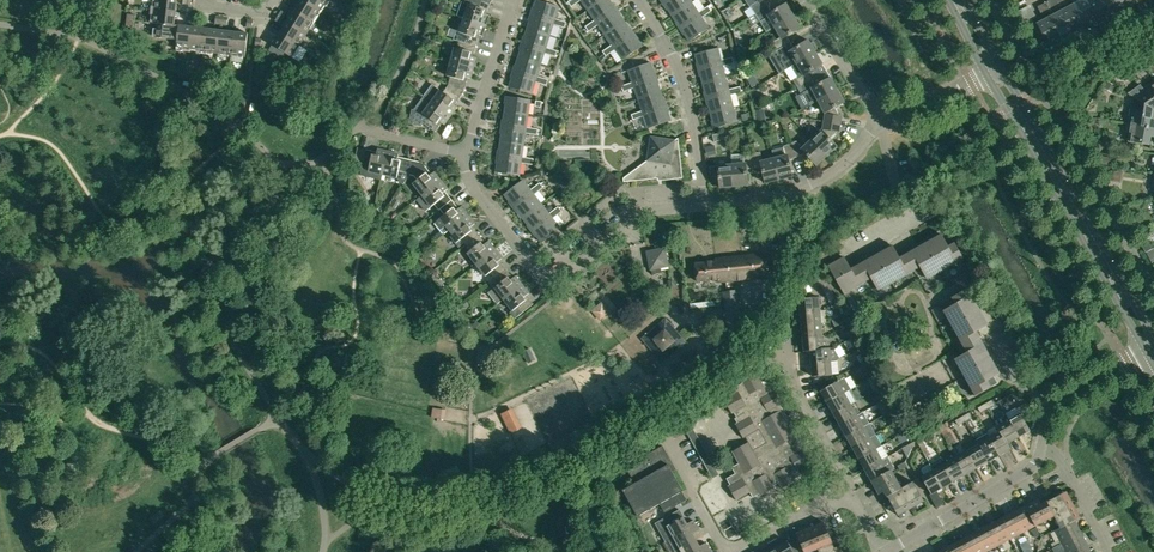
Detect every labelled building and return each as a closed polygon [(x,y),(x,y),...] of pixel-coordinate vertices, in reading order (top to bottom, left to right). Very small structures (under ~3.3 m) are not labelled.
[(154,9),(176,12),(177,0),(155,0),(154,9)] [(322,11),(305,0),(301,0),(295,10),(314,23),(322,11)] [(322,11),(329,0),(305,0),(322,11)] [(464,19),(486,27),(490,16),(484,14),(485,11),(488,12),(490,5),(477,0),(465,0),(464,5),(460,3),(456,16),(464,19)] [(555,19),(556,18),(559,9),(559,7),(536,0),(533,10),(534,11),(533,15),(531,14),(530,15),(554,22),(555,19)] [(602,0),(580,0),(581,1),(587,11),(602,0)] [(617,9),(617,8),(614,10),(612,6),(613,5),(609,0),(602,0),(587,11),(594,21),(590,24),(593,29),(598,25),(596,23),(617,9)] [(662,4),(662,5),(665,3),(667,7),(666,8),(672,16),(692,3),(690,0),(669,0),(662,4)] [(758,2),(750,7),(755,14),(768,6),(764,0),(757,0),(758,2)] [(1074,4),(1085,26),(1096,20),(1088,2),(1087,0),(1082,0),(1074,4)] [(1096,20),(1098,24),(1110,17),(1101,0),(1092,0),(1088,2),(1096,20)] [(1110,17),(1123,11),(1117,0),(1101,0),(1110,17)] [(1133,0),(1117,0),(1123,11),(1135,4),(1133,0)] [(1043,4),(1047,13),(1052,10),(1048,2),(1043,4)] [(692,3),(672,16),(677,25),(679,24),(681,28),(679,29),(679,30),(700,16),(698,13),(692,3)] [(774,28),(793,16),(786,4),(772,12),(768,6),(755,14),(760,22),(768,17),(774,28)] [(1047,13),(1043,4),(1038,7),(1042,15),(1047,13)] [(1085,26),(1074,4),(1061,11),(1073,32),(1085,26)] [(712,12),(710,9),(708,7),(704,9),(703,10),(707,15),(712,12)] [(176,12),(154,9),(152,23),(157,24),(157,23),(175,25),(176,12)] [(605,36),(625,22),(619,13),(617,14),(615,10),(617,9),(596,23),(598,25),(605,36)] [(279,10),(276,15),(283,19),(286,14),(279,10)] [(287,22),(307,35),(314,23),(295,10),(287,22)] [(703,10),(698,13),(700,16),(679,30),(680,30),(682,29),(684,32),(683,33),(689,42),(709,29),(702,18),(707,15),(703,10)] [(1061,11),(1049,17),(1060,38),(1073,32),(1061,11)] [(133,26),(134,14),(127,14),(126,25),(133,26)] [(283,19),(276,15),(273,20),(279,24),(283,19)] [(530,20),(527,29),(550,37),(554,25),(559,27),(561,21),(555,19),(554,22),(530,15),(533,16),(531,20),(530,20)] [(778,51),(790,43),(787,37),(801,28),(793,16),(774,28),(780,38),(773,43),(778,51)] [(1060,38),(1049,17),(1037,24),(1048,45),(1060,38)] [(460,42),(476,46),(478,39),(475,38),(476,35),(483,37),(486,27),(464,19),(459,33),(462,34),(460,42)] [(299,46),(307,35),(287,22),(280,34),(299,46)] [(614,48),(634,33),(632,35),(629,31),(630,30),(625,22),(605,36),(612,45),(607,49),(611,53),(615,50),(614,48)] [(157,23),(157,24),(155,37),(177,40),(179,26),(175,25),(157,23)] [(593,29),(590,24),(585,27),(587,30),(589,32),(593,29)] [(179,26),(177,40),(176,49),(190,50),(193,27),(179,26)] [(204,52),(207,29),(193,27),(190,50),(204,52)] [(217,53),(220,30),(207,29),(204,52),(217,53)] [(546,48),(550,37),(527,29),(524,39),(525,40),(524,44),(522,43),(545,51),(546,48)] [(220,30),(217,53),(231,55),(234,32),(220,30)] [(234,32),(231,55),(245,57),(248,34),(234,32)] [(615,50),(622,60),(642,47),(636,38),(635,39),(632,35),(634,34),(634,33),(614,48),(615,50)] [(292,58),(299,46),(280,34),(272,45),(292,58)] [(796,64),(815,53),(814,51),(817,50),(813,43),(810,44),(808,41),(794,49),(790,43),(778,51),(783,59),(790,54),(796,64)] [(454,48),(451,63),(474,69),(477,58),(470,56),(471,53),(475,54),(476,46),(460,42),(458,49),(454,48)] [(521,49),(518,59),(541,66),(544,54),(550,55),(552,50),(546,48),(545,51),(522,43),(521,44),(524,45),(522,49),(521,49)] [(611,53),(607,49),(602,52),(604,55),(606,57),(611,53)] [(698,70),(722,64),(721,61),(718,49),(695,55),(698,65),(699,65),(700,69),(698,70)] [(800,87),(812,80),(809,73),(823,65),(815,53),(796,64),(791,67),(797,77),(795,79),(800,87)] [(537,77),(541,66),(518,59),(515,68),(516,68),(515,73),(513,72),(512,72),(536,80),(537,77)] [(700,74),(703,84),(726,78),(723,67),(728,65),(727,59),(721,61),(722,64),(698,70),(700,70),(701,74),(700,74)] [(474,69),(451,63),(447,77),(450,77),(448,86),(464,92),(467,82),(464,81),(465,78),(471,79),(474,69)] [(629,90),(634,89),(633,85),(657,77),(656,77),(654,78),(653,74),(654,73),(650,63),(628,71),(632,83),(627,85),(629,90)] [(541,84),(543,79),(537,77),(536,80),(512,72),(512,73),(515,73),(513,78),(512,77),(509,87),(532,95),(535,83),(541,84)] [(638,100),(661,92),(657,82),(656,83),(654,79),(657,78),(657,77),(633,85),(634,89),(638,100)] [(729,90),(726,78),(703,84),(705,94),(707,94),(708,98),(705,99),(706,99),(729,93),(729,90)] [(818,101),(838,91),(831,78),(816,86),(812,80),(800,87),(804,95),(812,91),(818,101)] [(1142,89),(1150,100),(1145,103),(1145,104),(1153,110),(1153,81),(1142,89)] [(432,85),(424,97),(451,116),(457,107),(452,104),(454,101),(457,103),(464,92),(448,86),(443,93),(432,85)] [(708,104),(710,114),(733,108),(730,96),(736,94),(734,88),(729,90),(729,93),(706,99),(706,100),(708,99),(709,103),(708,104)] [(825,115),(824,122),(840,125),(842,117),(840,117),(835,108),(844,103),(838,91),(818,101),(825,115)] [(664,102),(661,92),(638,100),(642,111),(636,113),(639,119),(644,117),(643,114),(666,106),(664,106),(663,102),(664,102)] [(419,126),(421,123),(435,132),(440,126),(437,124),(439,121),(444,125),(451,116),(424,97),(414,110),(412,110),(409,123),(419,126)] [(505,112),(528,115),(530,101),(506,97),(508,98),(507,102),(506,102),(505,112)] [(1127,124),(1153,128),(1153,119),(1153,117),(1153,110),(1145,104),(1144,105),(1143,111),(1130,109),(1127,124)] [(643,114),(644,117),(648,129),(671,121),(667,111),(666,111),(664,107),(667,106),(666,106),(643,114)] [(737,122),(733,108),(710,114),(713,123),(714,123),(715,127),(713,128),(713,129),(737,122)] [(526,128),(528,115),(505,112),(503,122),(504,123),(504,127),(501,127),(526,131),(526,128)] [(1090,124),(1085,120),(1081,127),(1086,130),(1090,124)] [(822,130),(811,140),(826,156),(837,147),(830,139),(837,132),(839,132),(840,125),(824,122),(822,130)] [(1127,124),(1126,132),(1129,132),(1128,141),(1149,145),(1151,137),(1153,137),(1153,128),(1127,124)] [(501,132),(500,142),(524,146),(525,134),(531,135),(532,128),(526,128),(526,131),(501,127),(504,128),(503,132),(501,132)] [(729,139),(727,132),(712,135),(714,143),(729,139)] [(675,140),(650,137),(647,161),(623,178),(624,182),(672,177),(672,180),(683,179),(678,138),(677,139),(675,140)] [(816,166),(826,156),(811,140),(803,148),(796,142),(791,144),(797,158),(805,154),(816,166)] [(522,158),(524,146),(500,142),(499,152),(500,152),(499,157),(497,156),(497,157),(521,161),(522,158)] [(774,158),(779,180),(793,177),(789,161),(797,158),(791,144),(783,147),(785,156),(774,158)] [(366,150),(363,164),(360,175),(381,180),(383,175),(388,151),(377,149),(376,155),(373,155),(373,151),(366,150)] [(404,184),(411,176),(414,161),(402,158),(401,161),(397,160),(399,154),(388,151),(383,175),(397,178),(402,184),(404,184)] [(743,163),(732,165),(734,187),(748,186),(746,170),(754,169),(752,153),(742,154),(743,163)] [(765,184),(779,180),(774,158),(762,161),(760,153),(752,153),(754,169),(762,168),(765,184)] [(1111,165),(1112,158),(1100,156),(1098,163),(1111,165)] [(521,164),(527,164),(528,158),(522,158),(521,161),(497,157),(499,158),(499,162),(497,162),(496,172),(519,176),(521,164)] [(422,163),(414,161),(411,176),(414,176),(417,180),(413,184),(422,195),(441,181),(434,172),(429,176),(427,173),(429,171),(422,163)] [(720,188),(734,187),(732,165),(709,167),(710,178),(719,177),(720,188)] [(532,192),(531,190),(523,180),(504,194),(511,203),(512,202),(515,205),(512,207),(513,207),(532,192)] [(434,205),(439,210),(452,200),(447,194),(444,196),(442,193),(448,189),(441,181),(422,195),(431,207),(434,205)] [(543,187),(541,185),(540,183),(535,186),(539,191),(543,187)] [(532,192),(513,207),(513,208),(515,206),(518,210),(517,210),(523,218),(542,204),(534,194),(539,191),(535,186),(531,190),(532,192)] [(449,230),(468,215),(461,207),(456,211),(454,208),(456,206),(452,200),(439,210),(440,209),(444,215),(440,219),(435,222),(440,230),(446,226),(449,230)] [(542,204),(523,218),(529,227),(531,226),(533,229),(531,231),(532,231),(551,216),(549,213),(542,204)] [(554,210),(557,215),(562,211),(560,209),(558,206),(554,210)] [(371,219),(373,208),(368,207),(364,209),(363,214),(363,215),(363,217),(371,219)] [(551,216),(532,231),(534,230),(537,234),(535,235),(542,243),(561,228),(553,218),(557,215),(554,210),(549,213),(551,216)] [(468,215),(449,230),(453,235),(451,237),(459,247),(464,243),(466,245),(479,235),(474,229),(472,231),(469,228),(475,224),(468,215)] [(922,270),(927,279),(963,259),(953,242),(947,246),(940,234),(911,250),(899,257),(892,245),(850,269),(844,256),(829,265),(845,293),(865,282),(867,285),(874,281),(879,290),(914,270),(916,274),(922,270)] [(479,235),(466,245),(470,251),(467,253),(476,265),(495,250),(488,241),(483,245),(481,243),(483,241),(479,235)] [(665,248),(646,252),(650,270),(651,270),(652,275),(662,273),(661,268),(669,267),(665,248)] [(495,250),(476,265),(485,276),(490,273),(494,279),(506,269),(501,264),(499,265),(497,263),(502,259),(495,250)] [(772,253),(774,275),(788,274),(786,252),(772,253)] [(716,258),(716,261),(696,263),(698,282),(718,280),(718,282),(764,277),(762,253),(716,258)] [(506,269),(494,279),(488,283),(493,289),(487,294),(496,305),(503,299),(522,285),(515,276),(510,280),(508,277),(511,275),(506,269)] [(515,319),(521,314),(533,304),(528,298),(526,300),(524,297),(529,293),(522,285),(503,299),(512,311),(510,313),(515,319)] [(968,289),(952,298),(955,304),(943,311),(967,353),(954,360),(974,396),(991,386),(987,379),(999,373),(976,331),(988,324),(968,289)] [(741,331),(737,290),(723,291),(727,332),(741,331)] [(800,312),(820,310),(819,297),(799,299),(800,312)] [(839,302),(836,298),(829,302),(832,306),(839,302)] [(610,312),(601,302),(592,310),(600,320),(610,312)] [(834,310),(837,316),(842,313),(838,307),(834,310)] [(821,323),(820,310),(800,312),(802,325),(821,323)] [(842,313),(837,316),(841,323),(846,320),(842,313)] [(665,319),(642,339),(662,362),(685,342),(665,319)] [(821,323),(802,325),(803,338),(822,336),(821,323)] [(851,339),(855,336),(851,330),(847,332),(851,339)] [(823,348),(822,336),(803,338),(804,351),(830,349),(829,348),(823,348)] [(855,336),(851,339),(854,346),(859,343),(855,336)] [(810,351),(811,363),(831,361),(835,361),(839,359),(834,350),(830,350),(830,349),(804,351),(804,352),(810,351)] [(860,364),(865,361),(861,354),(857,357),(860,364)] [(831,361),(811,363),(812,377),(832,375),(831,361)] [(865,361),(860,364),(852,368),(856,374),(869,367),(865,361)] [(723,399),(732,414),(738,410),(741,415),(734,419),(737,423),(735,424),(743,438),(759,429),(766,443),(753,450),(748,441),(747,442),(748,442),(732,451),(738,463),(731,467),(735,474),(726,479),(730,485),(728,486),(736,500),(750,493),(753,498),(760,494),(761,495),(774,488),(770,481),(775,478),(782,489),(796,480),(795,479),(801,475),(798,470),(812,462),(804,448),(802,449),(788,425),(793,423),(794,421),(795,419),(794,418),(793,416),(792,416),(790,416),(787,417),(780,405),(782,404),(774,390),(772,391),(761,371),(756,374),(755,372),(741,380),(742,382),(723,394),(725,398),(723,399)] [(883,386),(879,379),(876,374),(867,380),(873,392),(878,389),(883,386)] [(821,391),(827,403),(851,389),(844,377),(821,391)] [(883,386),(878,389),(882,395),(887,393),(883,386)] [(857,401),(851,389),(827,403),(834,414),(851,404),(857,401)] [(1001,407),(1010,402),(1007,397),(998,401),(1001,407)] [(984,404),(987,409),(993,405),(991,400),(984,404)] [(959,401),(936,413),(938,418),(951,410),(954,417),(965,411),(959,401)] [(891,411),(896,409),(892,402),(887,405),(891,411)] [(852,407),(851,404),(834,414),(839,423),(840,425),(857,416),(856,414),(858,412),(859,411),(856,406),(854,406),(852,407)] [(987,409),(984,404),(978,408),(980,413),(987,409)] [(446,410),(433,407),(431,417),(445,419),(446,410)] [(512,409),(500,415),(509,434),(521,428),(512,409)] [(896,409),(891,411),(895,418),(899,415),(896,409)] [(840,425),(847,436),(869,423),(863,412),(857,416),(840,425)] [(968,413),(962,417),(964,421),(971,418),(968,413)] [(1020,414),(1008,420),(1018,437),(1030,431),(1025,423),(1020,414)] [(958,425),(964,421),(962,417),(955,421),(958,425)] [(1008,443),(1018,437),(1008,420),(1004,423),(997,427),(1010,449),(1011,449),(1008,443)] [(876,434),(869,423),(847,436),(853,447),(876,434)] [(904,434),(908,431),(904,424),(900,427),(904,434)] [(945,424),(938,428),(941,432),(948,428),(945,424)] [(1000,433),(989,439),(999,456),(1010,449),(997,427),(1000,433)] [(941,432),(938,428),(932,432),(934,436),(941,432)] [(719,475),(693,429),(686,432),(713,479),(719,475)] [(908,431),(904,434),(908,440),(912,438),(908,431)] [(882,446),(876,434),(853,447),(859,459),(882,446)] [(999,456),(989,439),(978,445),(988,462),(999,456)] [(922,451),(927,449),(923,442),(918,444),(922,451)] [(978,445),(967,451),(976,468),(988,462),(978,445)] [(676,470),(663,446),(626,467),(635,483),(623,490),(638,517),(660,504),(665,513),(687,500),(682,491),(683,491),(672,472),(676,470)] [(859,459),(866,470),(882,461),(888,457),(882,446),(859,459)] [(927,449),(922,451),(926,458),(930,455),(927,449)] [(976,468),(967,451),(956,458),(965,475),(976,468)] [(956,458),(944,464),(954,481),(965,475),(956,458)] [(888,471),(882,461),(866,470),(872,481),(889,472),(888,471)] [(940,461),(931,466),(930,466),(943,488),(954,481),(944,464),(943,465),(940,461)] [(900,470),(907,466),(904,462),(898,466),(900,470)] [(925,475),(924,476),(922,477),(931,494),(943,488),(930,466),(931,466),(930,464),(922,468),(921,470),(925,475)] [(885,491),(887,496),(898,515),(911,508),(924,501),(913,481),(903,487),(900,482),(899,483),(891,470),(888,471),(889,472),(872,481),(879,494),(885,491)] [(1066,492),(1042,505),(1039,499),(1025,506),(1036,526),(1049,519),(1050,521),(1055,518),(1060,528),(1074,521),(1080,518),(1066,492)] [(1025,506),(1013,513),(1023,533),(1036,526),(1025,506)] [(687,524),(679,510),(655,523),(666,542),(696,525),(693,520),(687,524)] [(1023,533),(1013,513),(1000,520),(1010,539),(1023,533)] [(1000,520),(987,526),(998,546),(1010,539),(1000,520)] [(1054,531),(1061,544),(1081,534),(1074,521),(1060,528),(1054,531)] [(840,546),(835,548),(832,543),(824,522),(797,533),(804,551),(810,551),(816,550),(817,551),(843,551),(840,546)] [(677,551),(696,540),(692,534),(699,530),(696,525),(666,542),(664,543),(669,551),(675,551),(677,551)] [(998,546),(987,526),(975,533),(985,551),(986,551),(998,546)] [(962,540),(968,551),(985,551),(975,533),(962,540)] [(1065,551),(1077,551),(1088,546),(1081,534),(1061,544),(1065,551)] [(778,551),(793,551),(787,541),(780,545),(776,538),(772,541),(778,551)] [(696,540),(677,551),(678,551),(701,551),(709,548),(706,543),(700,546),(696,540)] [(949,546),(952,551),(968,551),(962,540),(949,546)] [(772,541),(767,544),(771,550),(768,551),(778,551),(772,541)] [(1027,541),(1020,545),(1023,551),(1033,551),(1027,541)]
